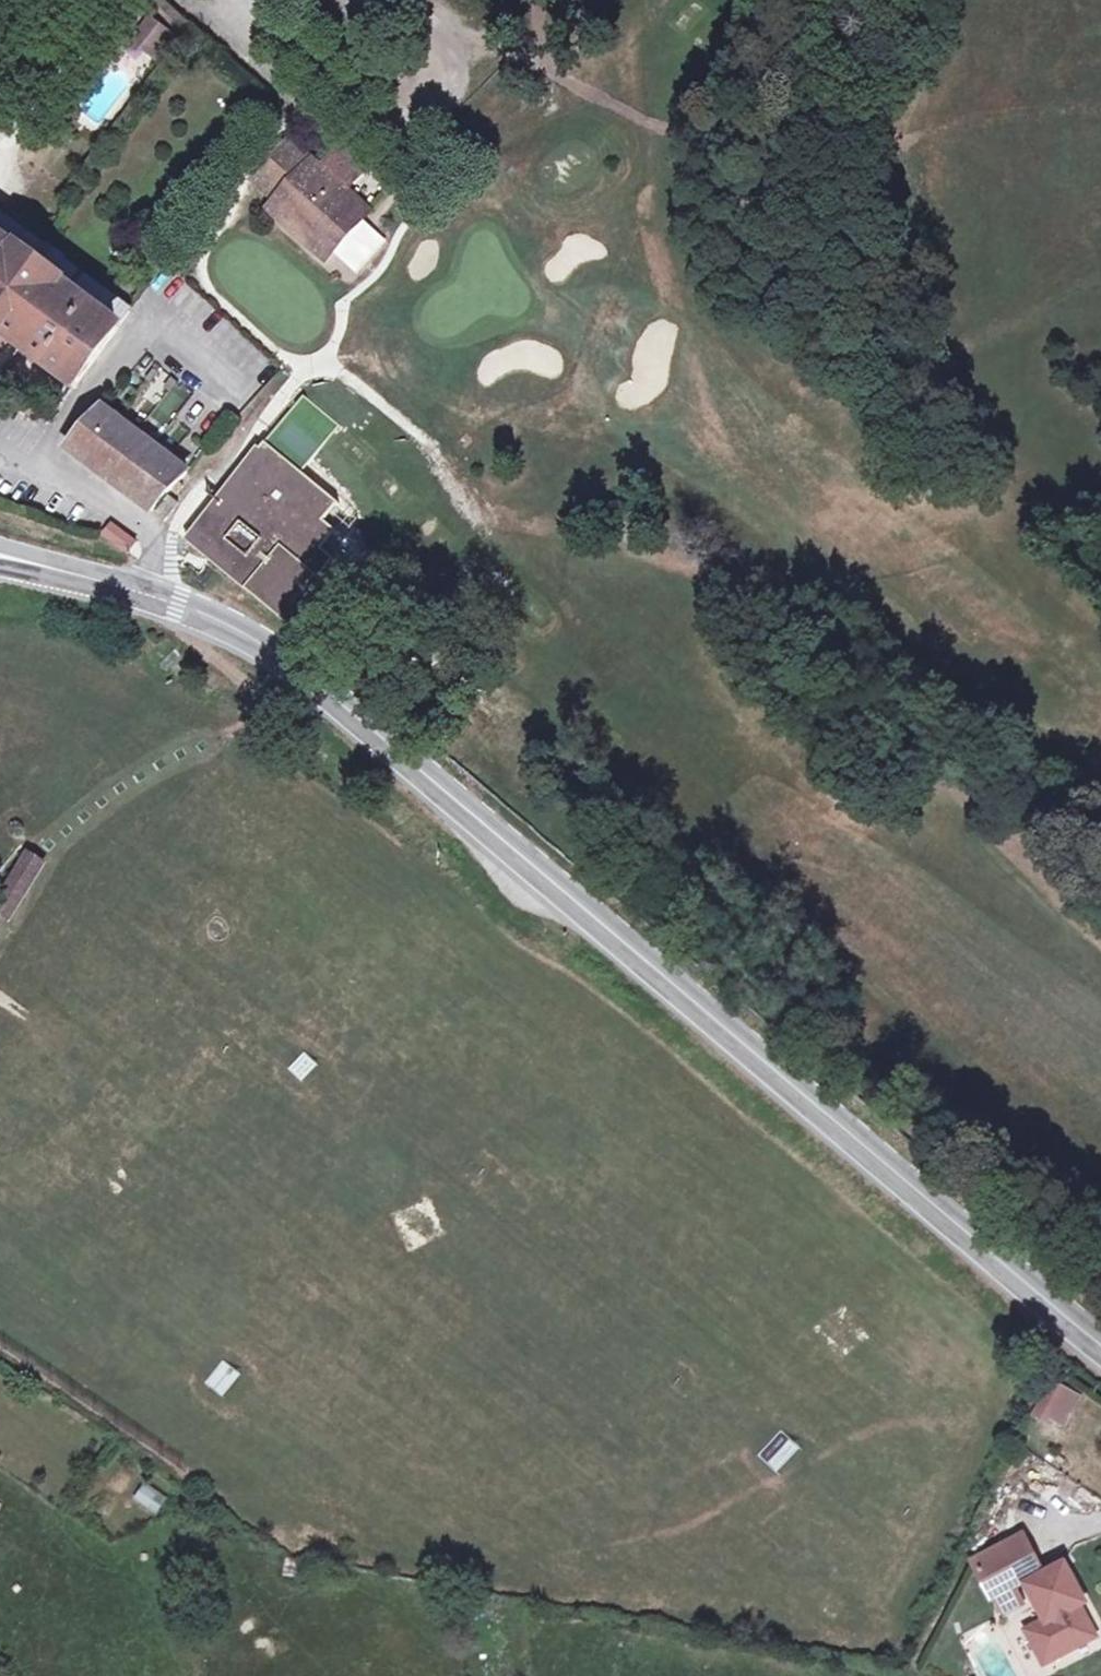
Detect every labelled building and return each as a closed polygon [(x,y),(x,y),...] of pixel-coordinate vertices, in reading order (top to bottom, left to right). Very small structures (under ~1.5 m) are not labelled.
[(159,56),(174,36),(151,18),(135,38),(159,56)] [(334,252),(370,210),(355,196),(356,194),(349,187),(347,190),(341,184),(347,177),(335,165),(328,173),(290,139),(254,181),(276,201),(269,209),(289,227),(296,218),(334,252)] [(353,180),(370,195),(382,181),(365,166),(353,180)] [(91,314),(95,312),(121,333),(135,316),(0,211),(0,244),(91,314)] [(327,260),(334,252),(296,218),(289,227),(327,260)] [(121,333),(95,312),(91,314),(0,244),(0,356),(13,340),(49,369),(48,370),(76,392),(97,364),(117,338),(121,333)] [(346,431),(309,401),(271,447),(270,447),(238,486),(246,492),(206,540),(220,552),(213,560),(303,637),(338,593),(326,583),(340,565),(328,555),(343,537),(330,526),(345,509),(308,478),(346,431)] [(195,474),(108,410),(76,452),(158,513),(166,504),(181,489),(186,483),(195,474)] [(190,487),(186,483),(181,489),(184,493),(190,487)] [(246,492),(238,486),(191,541),(213,560),(220,552),(206,540),(246,492)] [(32,857),(0,906),(0,914),(10,920),(46,865),(32,857)] [(304,1052),(288,1067),(299,1080),(316,1065),(304,1052)] [(204,1385),(223,1397),(240,1373),(221,1360),(204,1385)] [(1092,1403),(1077,1393),(1060,1420),(1075,1429),(1077,1425),(1091,1404),(1092,1403)] [(133,1499),(157,1514),(168,1496),(144,1481),(133,1499)] [(1035,1587),(1055,1626),(1037,1635),(1053,1666),(1100,1642),(1100,1631),(1089,1608),(1094,1605),(1074,1567),(1053,1578),(1033,1539),(983,1565),(1003,1603),(1035,1587)] [(310,1558),(291,1554),(288,1569),(307,1572),(310,1558)] [(1027,1591),(1010,1600),(1016,1611),(1033,1602),(1027,1591)]
